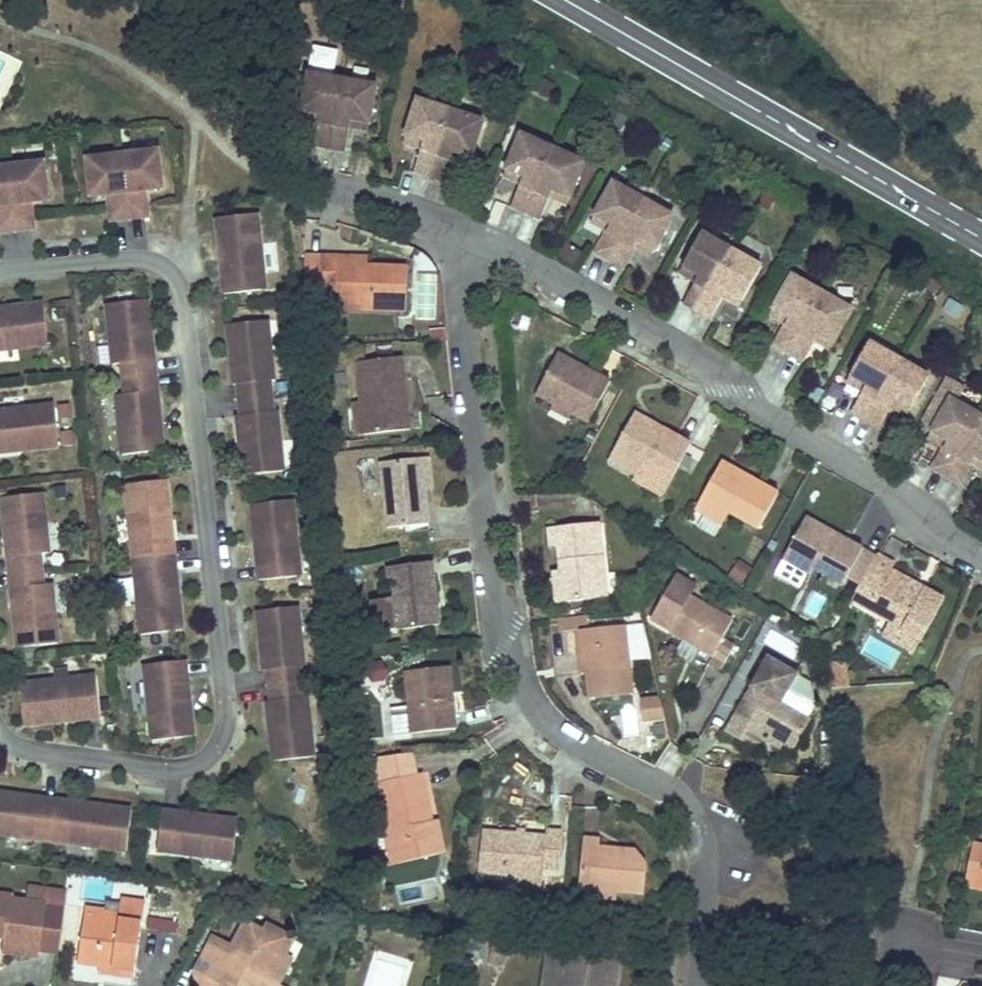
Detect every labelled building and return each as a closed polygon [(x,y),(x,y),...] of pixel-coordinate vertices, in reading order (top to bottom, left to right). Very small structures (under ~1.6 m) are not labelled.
[(360,115),(370,77),(304,56),(293,92),(314,99),(311,108),(304,131),(330,141),(338,117),(340,109),(360,115)] [(314,99),(293,92),(290,100),(311,108),(314,99)] [(474,151),(484,116),(415,96),(405,128),(426,134),(423,143),(415,167),(444,176),(450,153),(452,144),(474,151)] [(360,115),(340,109),(338,117),(358,123),(360,115)] [(426,134),(405,128),(402,137),(423,143),(426,134)] [(573,196),(589,164),(527,133),(510,166),(528,175),(524,183),(513,206),(538,218),(548,194),(552,187),(573,196)] [(156,144),(85,152),(90,189),(110,186),(113,216),(144,213),(140,183),(161,181),(156,144)] [(474,151),(452,144),(450,153),(471,160),(474,151)] [(0,161),(0,229),(30,225),(27,196),(46,193),(43,157),(0,161)] [(528,175),(510,166),(506,173),(524,183),(528,175)] [(570,204),(573,196),(552,187),(548,194),(570,204)] [(661,252),(676,220),(620,189),(604,218),(622,228),(617,237),(604,258),(631,272),(642,250),(646,243),(661,252)] [(257,213),(217,217),(220,254),(225,254),(229,292),(265,288),(257,213)] [(622,228),(604,218),(600,226),(617,237),(622,228)] [(744,297),(759,267),(701,234),(687,263),(703,274),(700,282),(688,304),(712,318),(724,296),(727,288),(744,297)] [(566,243),(560,257),(577,264),(583,251),(566,243)] [(658,259),(661,252),(646,243),(642,250),(658,259)] [(220,254),(224,292),(229,292),(225,254),(220,254)] [(362,265),(361,254),(332,256),(332,267),(362,265)] [(404,308),(402,263),(362,265),(332,267),(332,256),(317,257),(319,294),(334,293),(335,303),(355,302),(355,311),(404,308)] [(319,294),(317,257),(301,258),(304,295),(319,294)] [(703,274),(687,263),(682,272),(700,282),(703,274)] [(851,309),(793,277),(776,306),(791,314),(785,324),(776,342),(800,356),(811,336),(816,328),(835,339),(851,309)] [(145,286),(105,290),(110,349),(114,349),(118,381),(114,381),(120,441),(160,437),(157,400),(152,400),(149,379),(155,378),(151,344),(146,345),(144,323),(149,323),(145,286)] [(744,297),(727,288),(724,296),(741,305),(744,297)] [(47,332),(42,291),(5,295),(6,300),(0,300),(0,337),(47,332)] [(355,311),(355,302),(335,303),(336,312),(355,311)] [(785,324),(791,314),(776,306),(770,316),(785,324)] [(266,317),(226,322),(233,381),(237,381),(240,412),(236,412),(243,471),(249,471),(283,467),(276,408),(272,408),(269,377),(273,377),(266,317)] [(835,339),(816,328),(811,336),(830,346),(835,339)] [(910,407),(929,373),(870,340),(851,373),(866,382),(862,390),(850,411),(876,427),(888,406),(893,397),(910,407)] [(562,347),(538,390),(553,399),(570,408),(589,419),(613,376),(601,369),(596,366),(592,372),(575,362),(578,356),(562,347)] [(408,398),(401,352),(355,357),(360,403),(364,431),(411,425),(409,408),(405,408),(404,398),(408,398)] [(592,372),(596,366),(578,356),(575,362),(592,372)] [(862,390),(866,382),(851,373),(846,380),(862,390)] [(959,397),(966,384),(948,373),(923,415),(938,424),(956,435),(950,445),(939,463),(962,477),(973,459),(977,451),(981,454),(981,410),(959,397)] [(19,433),(20,438),(57,434),(53,394),(0,399),(0,435),(19,433)] [(910,407),(893,397),(888,406),(906,414),(910,407)] [(566,414),(570,408),(553,399),(550,405),(566,414)] [(356,432),(364,431),(360,403),(353,404),(356,432)] [(654,418),(638,408),(615,447),(642,463),(646,456),(675,471),(693,439),(675,429),(672,436),(651,425),(654,418)] [(672,436),(675,429),(654,418),(651,425),(672,436)] [(956,435),(938,424),(932,434),(950,445),(956,435)] [(639,468),(642,463),(615,447),(612,452),(639,468)] [(977,451),(973,459),(981,463),(981,454),(977,451)] [(431,456),(424,457),(428,484),(435,483),(431,456)] [(428,484),(424,457),(390,461),(396,523),(431,520),(428,484)] [(741,467),(724,458),(703,495),(727,509),(730,504),(763,524),(781,491),(761,480),(757,487),(735,475),(741,467)] [(169,504),(165,467),(124,471),(131,531),(134,530),(137,561),(134,561),(140,621),(181,616),(177,579),(172,580),(164,504),(169,504)] [(757,487),(761,480),(741,467),(735,475),(757,487)] [(42,480),(1,484),(5,521),(10,520),(12,542),(7,542),(11,576),(15,576),(18,597),(13,598),(16,635),(57,631),(51,571),(47,571),(44,540),(48,539),(42,480)] [(727,509),(703,495),(699,501),(723,514),(727,509)] [(292,497),(251,501),(255,538),(260,538),(264,576),(300,572),(292,497)] [(177,579),(169,504),(164,504),(172,580),(177,579)] [(564,602),(607,597),(597,510),(549,515),(551,537),(559,537),(563,576),(564,595),(564,602)] [(827,526),(808,515),(774,571),(798,585),(807,570),(809,571),(813,565),(857,591),(876,559),(878,556),(843,536),(839,543),(822,533),(827,526)] [(839,543),(843,536),(827,526),(822,533),(839,543)] [(260,538),(255,538),(259,577),(264,576),(260,538)] [(441,623),(434,558),(392,562),(395,594),(399,628),(441,623)] [(754,568),(739,559),(728,576),(742,585),(754,568)] [(894,568),(876,559),(857,591),(850,603),(876,618),(888,625),(919,643),(933,619),(943,601),(892,572),(894,568)] [(725,637),(734,622),(736,618),(693,594),(699,585),(679,573),(653,617),(673,629),(672,632),(713,656),(709,663),(721,669),(736,644),(725,637)] [(564,595),(563,576),(556,576),(557,596),(564,595)] [(399,628),(395,594),(381,596),(384,629),(399,628)] [(263,607),(258,607),(264,667),(268,666),(271,697),(268,698),(273,757),(313,753),(307,693),(303,694),(300,663),(304,663),(298,603),(263,607)] [(725,637),(736,644),(745,629),(734,622),(725,637)] [(629,695),(625,625),(576,629),(577,648),(585,647),(587,675),(590,697),(629,695)] [(919,643),(888,625),(882,637),(913,654),(919,643)] [(185,646),(153,649),(154,665),(146,666),(152,726),(192,721),(188,684),(183,685),(181,663),(186,663),(185,646)] [(587,675),(585,647),(577,648),(579,675),(587,675)] [(153,649),(144,650),(146,666),(154,665),(153,649)] [(847,675),(845,658),(827,660),(830,686),(838,686),(837,676),(847,675)] [(810,681),(765,659),(725,731),(754,747),(764,730),(797,747),(814,717),(811,715),(816,702),(810,681)] [(95,663),(79,664),(80,673),(96,672),(95,663)] [(79,664),(20,670),(24,711),(61,707),(61,702),(82,700),(83,705),(99,704),(96,672),(80,673),(79,664)] [(452,727),(445,666),(400,671),(404,706),(407,732),(452,727)] [(849,685),(847,675),(837,676),(838,686),(849,685)] [(660,690),(640,695),(646,721),(666,716),(660,690)] [(407,732),(404,706),(395,707),(398,733),(407,732)] [(792,755),(797,747),(764,730),(754,747),(765,751),(770,742),(792,755)] [(429,818),(421,776),(419,776),(414,753),(376,756),(395,861),(435,854),(429,818)] [(0,788),(0,829),(126,847),(132,806),(95,801),(94,806),(19,795),(19,791),(0,788)] [(95,801),(19,791),(19,795),(94,806),(95,801)] [(174,819),(159,816),(155,848),(171,850),(170,854),(229,862),(235,822),(175,814),(174,819)] [(436,817),(429,818),(435,854),(443,853),(436,817)] [(555,867),(559,831),(545,830),(545,836),(481,830),(477,871),(503,874),(540,878),(541,866),(555,867)] [(583,835),(577,884),(617,888),(639,891),(641,862),(630,850),(599,846),(599,836),(583,835)] [(971,844),(965,876),(978,879),(981,880),(981,846),(971,844)] [(540,878),(503,874),(501,884),(539,888),(540,878)] [(617,888),(577,884),(577,892),(617,896),(617,888)] [(0,894),(0,924),(0,953),(32,958),(33,954),(39,907),(63,910),(66,890),(28,885),(25,902),(11,900),(11,896),(0,894)] [(146,919),(149,898),(121,895),(120,906),(101,904),(101,914),(146,919)] [(101,904),(83,900),(75,959),(97,963),(137,970),(146,919),(101,914),(101,904)] [(55,957),(63,910),(39,907),(33,954),(55,957)] [(285,967),(278,962),(287,942),(262,929),(259,937),(241,926),(229,950),(207,941),(190,974),(195,985),(275,985),(285,967)] [(560,956),(548,954),(544,985),(565,985),(567,973),(558,968),(560,956)] [(618,963),(560,956),(558,968),(567,973),(565,985),(616,985),(618,963)] [(137,970),(97,963),(95,974),(136,981),(137,970)]
